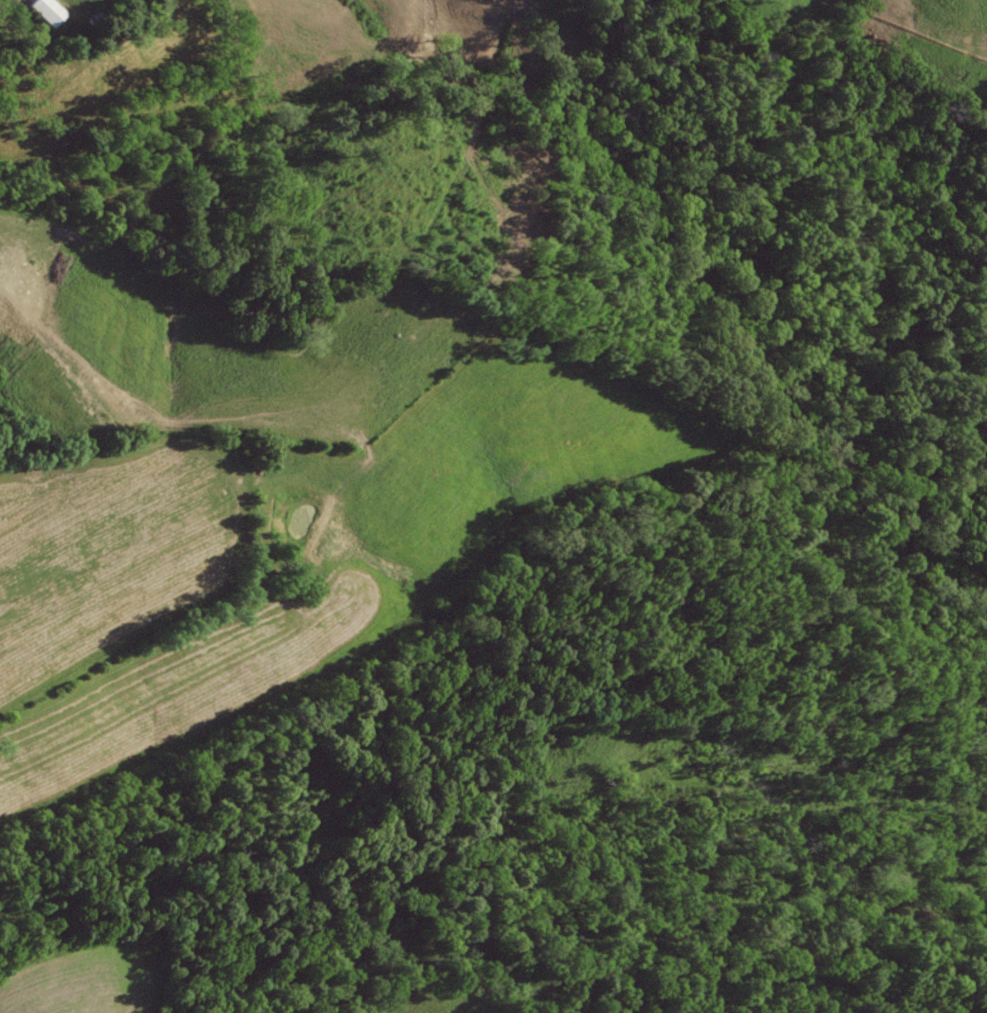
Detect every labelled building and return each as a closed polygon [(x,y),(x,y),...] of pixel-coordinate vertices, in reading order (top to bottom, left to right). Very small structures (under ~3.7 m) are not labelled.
[(29,5),(34,0),(56,0),(70,13),(55,29),(29,5)]
